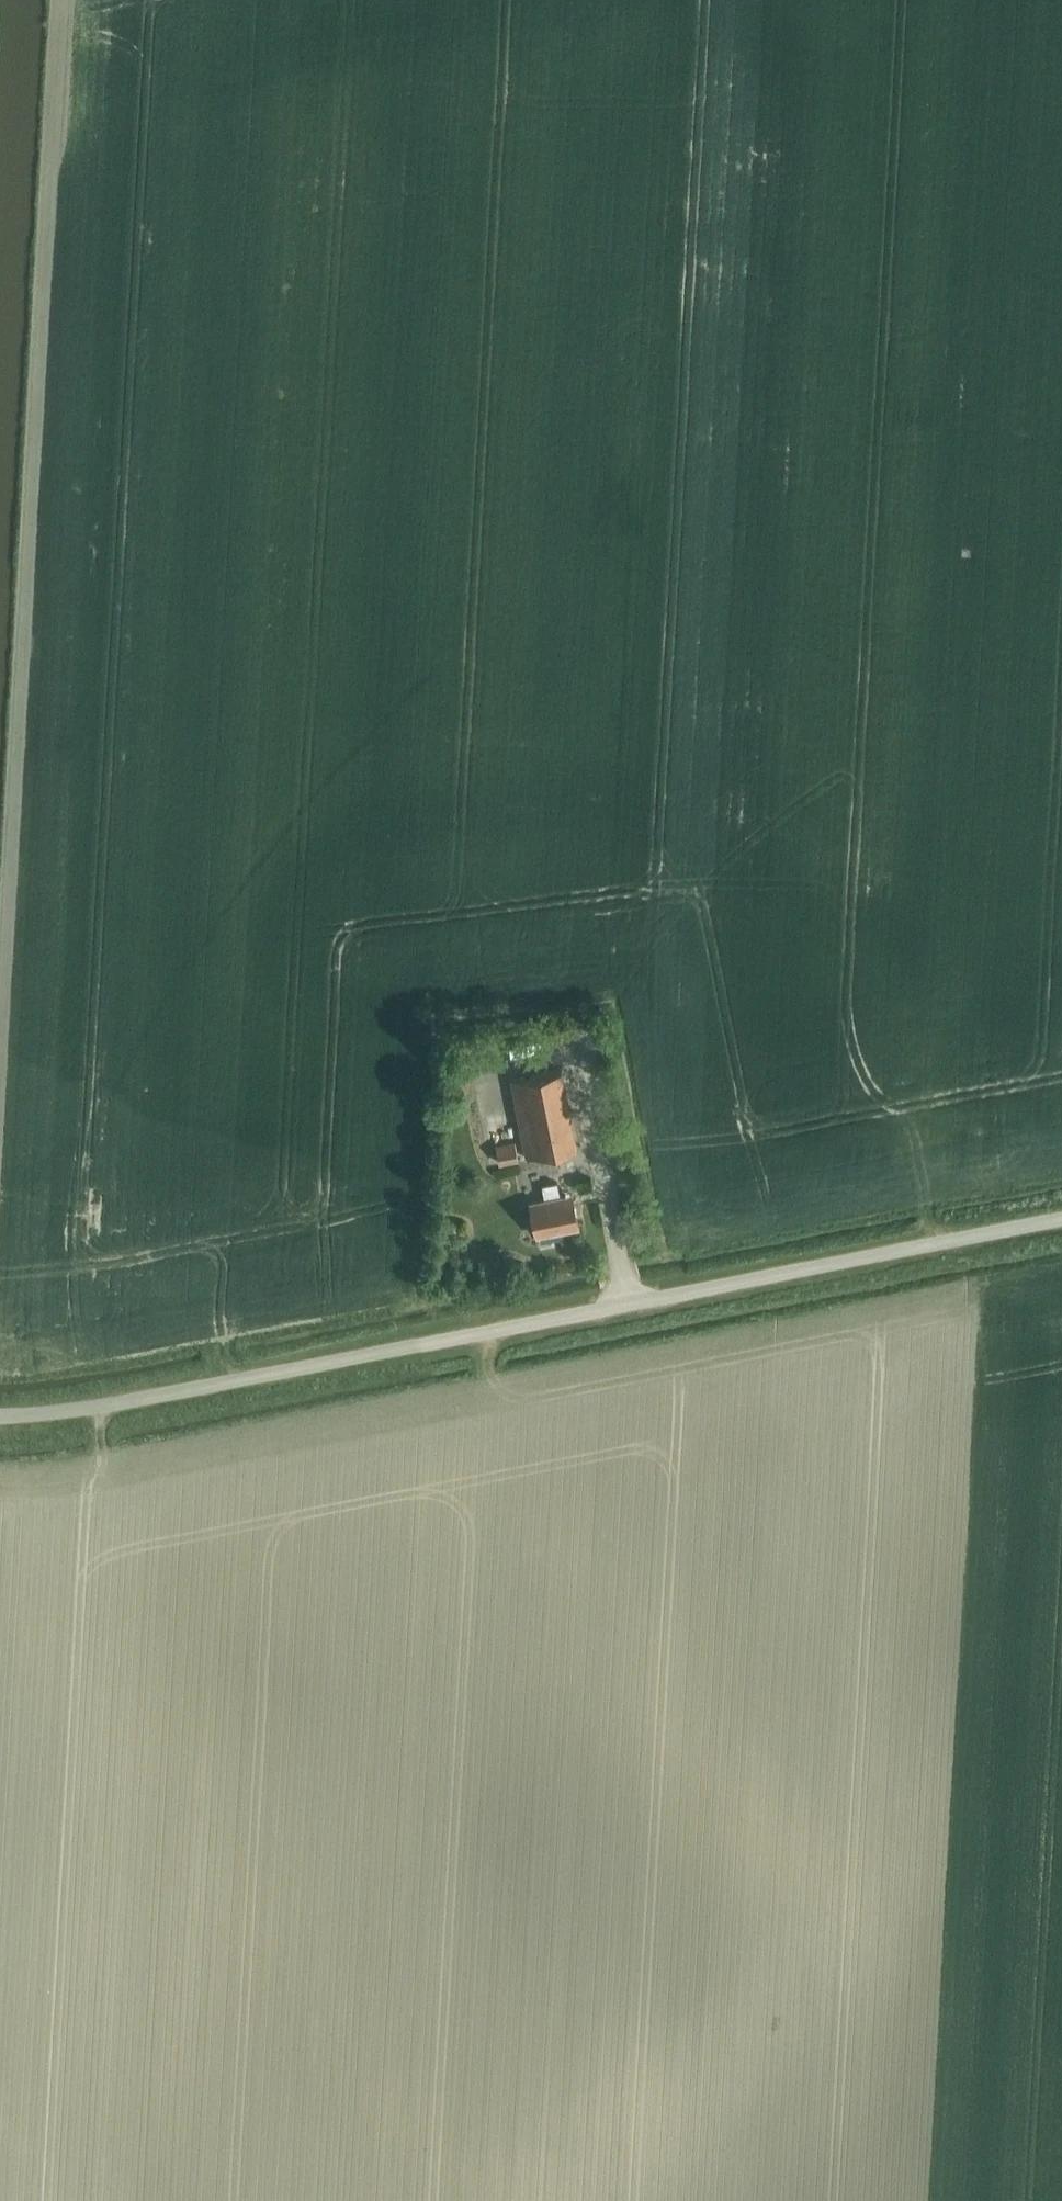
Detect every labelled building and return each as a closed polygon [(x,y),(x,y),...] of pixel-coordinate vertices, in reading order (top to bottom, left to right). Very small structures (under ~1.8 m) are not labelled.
[(480,1057),(482,1067),(503,1062),(500,1051),(480,1057)] [(513,1079),(529,1156),(579,1146),(563,1068),(513,1079)] [(498,1147),(501,1162),(518,1159),(515,1143),(498,1147)] [(545,1199),(530,1202),(537,1234),(542,1233),(581,1225),(574,1194),(573,1193),(560,1196),(557,1181),(541,1184),(545,1199)]
